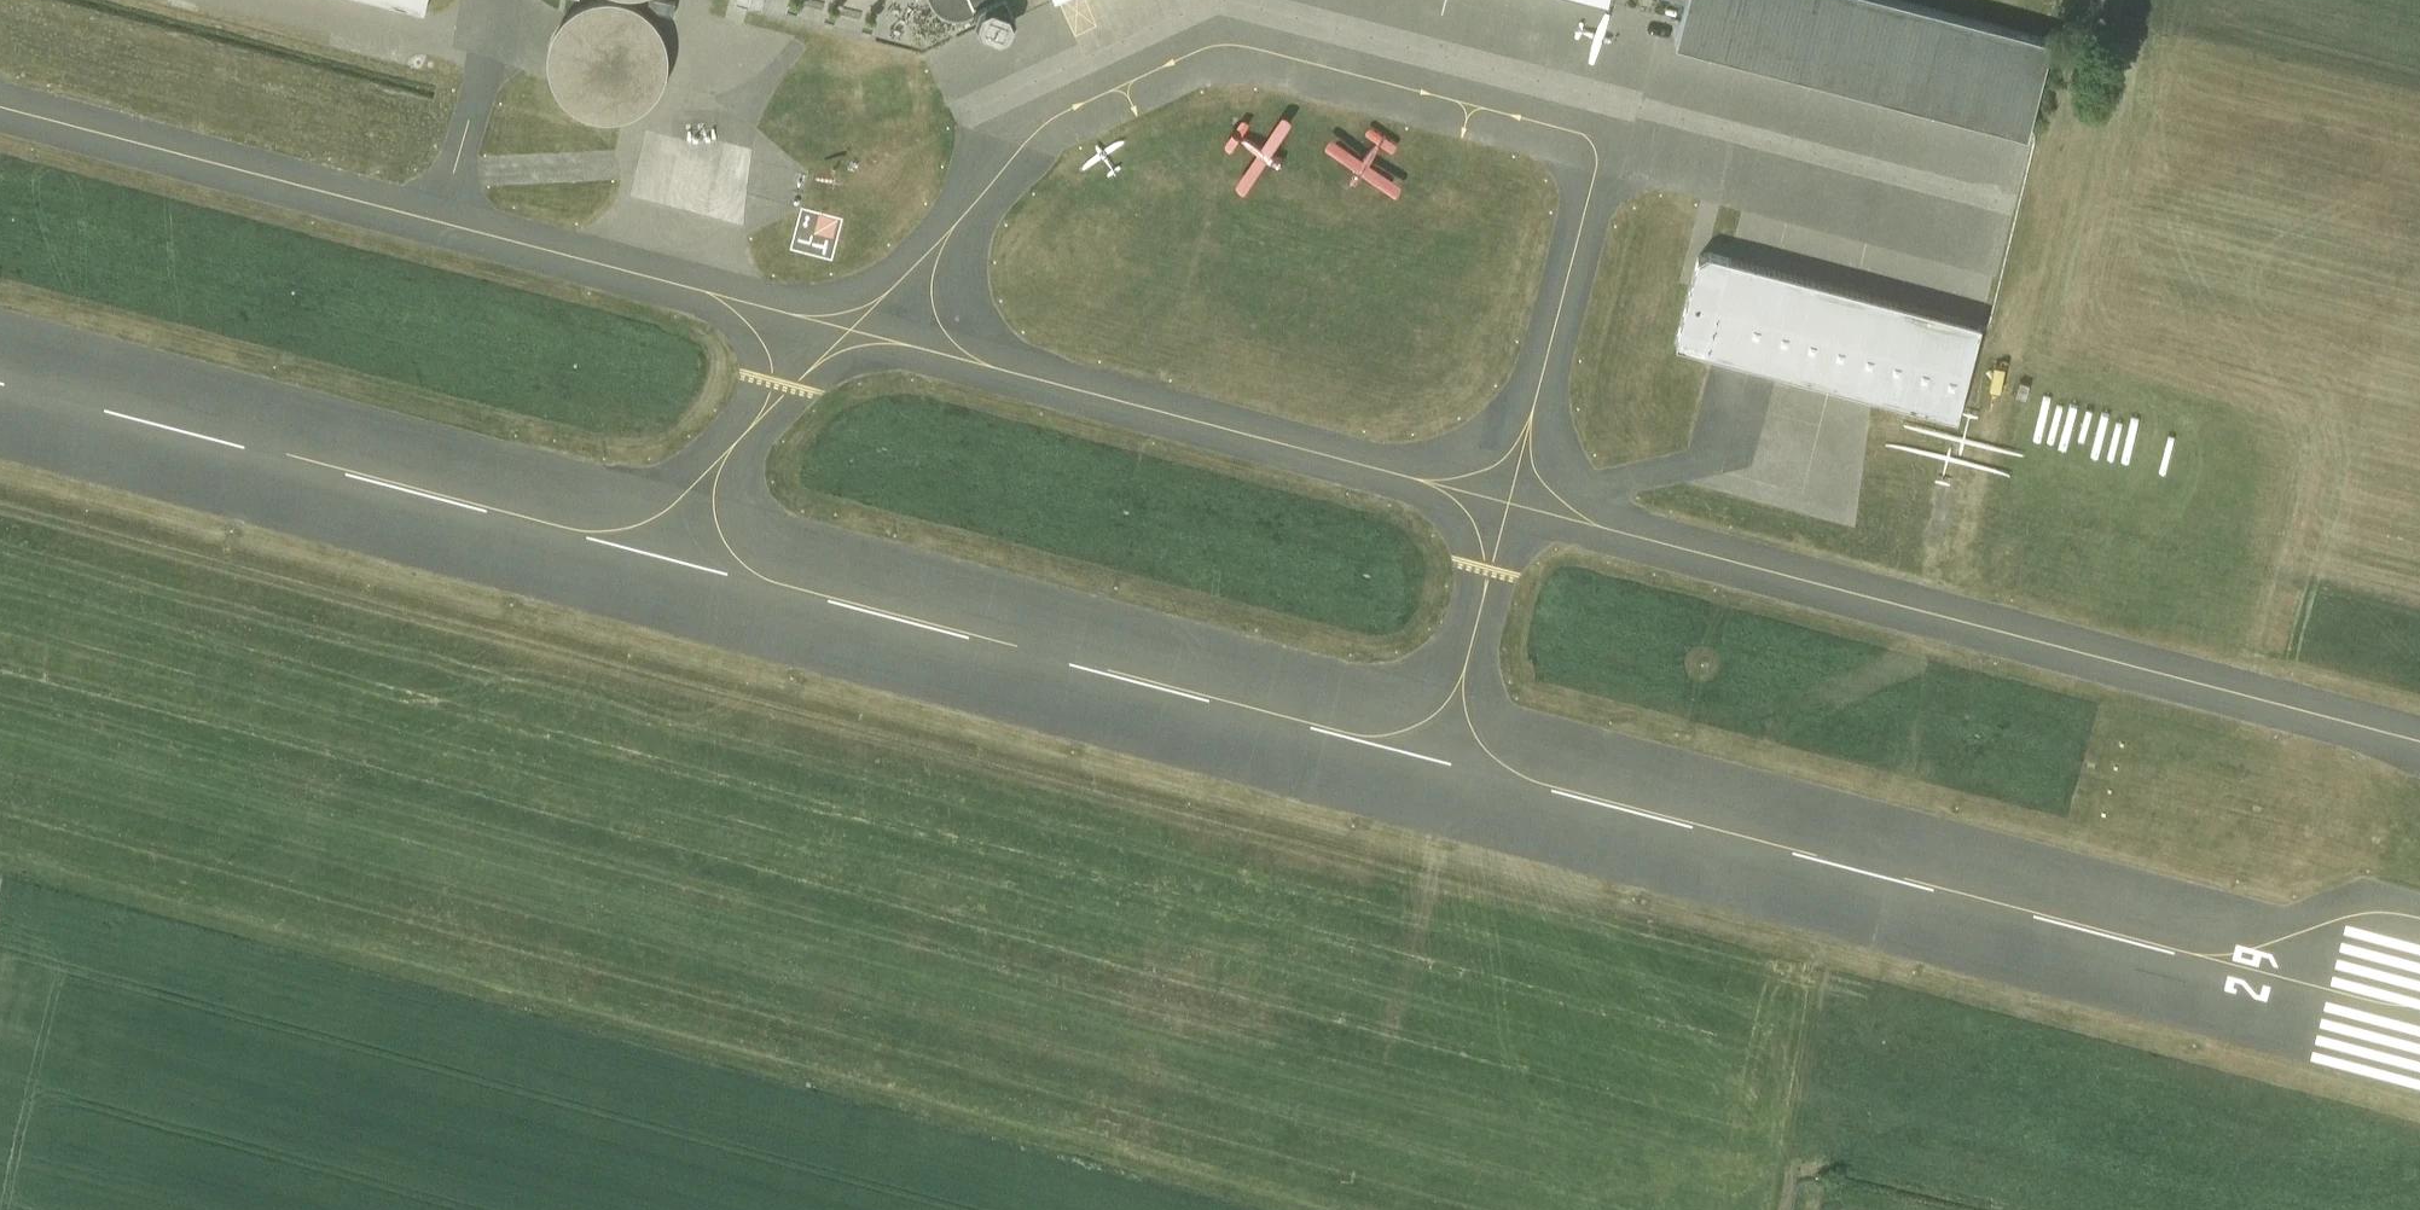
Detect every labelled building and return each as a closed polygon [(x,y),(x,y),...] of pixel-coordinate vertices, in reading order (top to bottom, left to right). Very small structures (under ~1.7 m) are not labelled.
[(424,12),(427,0),(378,0),(424,12)] [(628,2),(621,0),(599,0),(584,4),(568,15),(564,17),(552,37),(548,61),(552,80),(553,84),(567,103),(587,116),(611,119),(626,116),(634,113),(653,99),(663,78),(666,54),(660,31),(646,13),(628,2)] [(672,0),(648,0),(646,9),(673,15),(676,1),(672,0)] [(944,5),(954,9),(964,8),(976,7),(984,29),(990,31),(997,32),(1001,31),(1004,30),(1007,28),(1010,25),(1015,11),(1015,10),(1033,0),(940,0),(944,5)] [(1686,0),(1681,19),(1675,41),(2027,133),(2027,130),(2051,39),(1902,0),(1686,0)] [(1981,324),(1707,252),(1699,256),(1691,286),(1676,344),(1706,352),(1750,363),(1831,384),(1871,395),(1956,417),(1980,326),(1981,324)]
